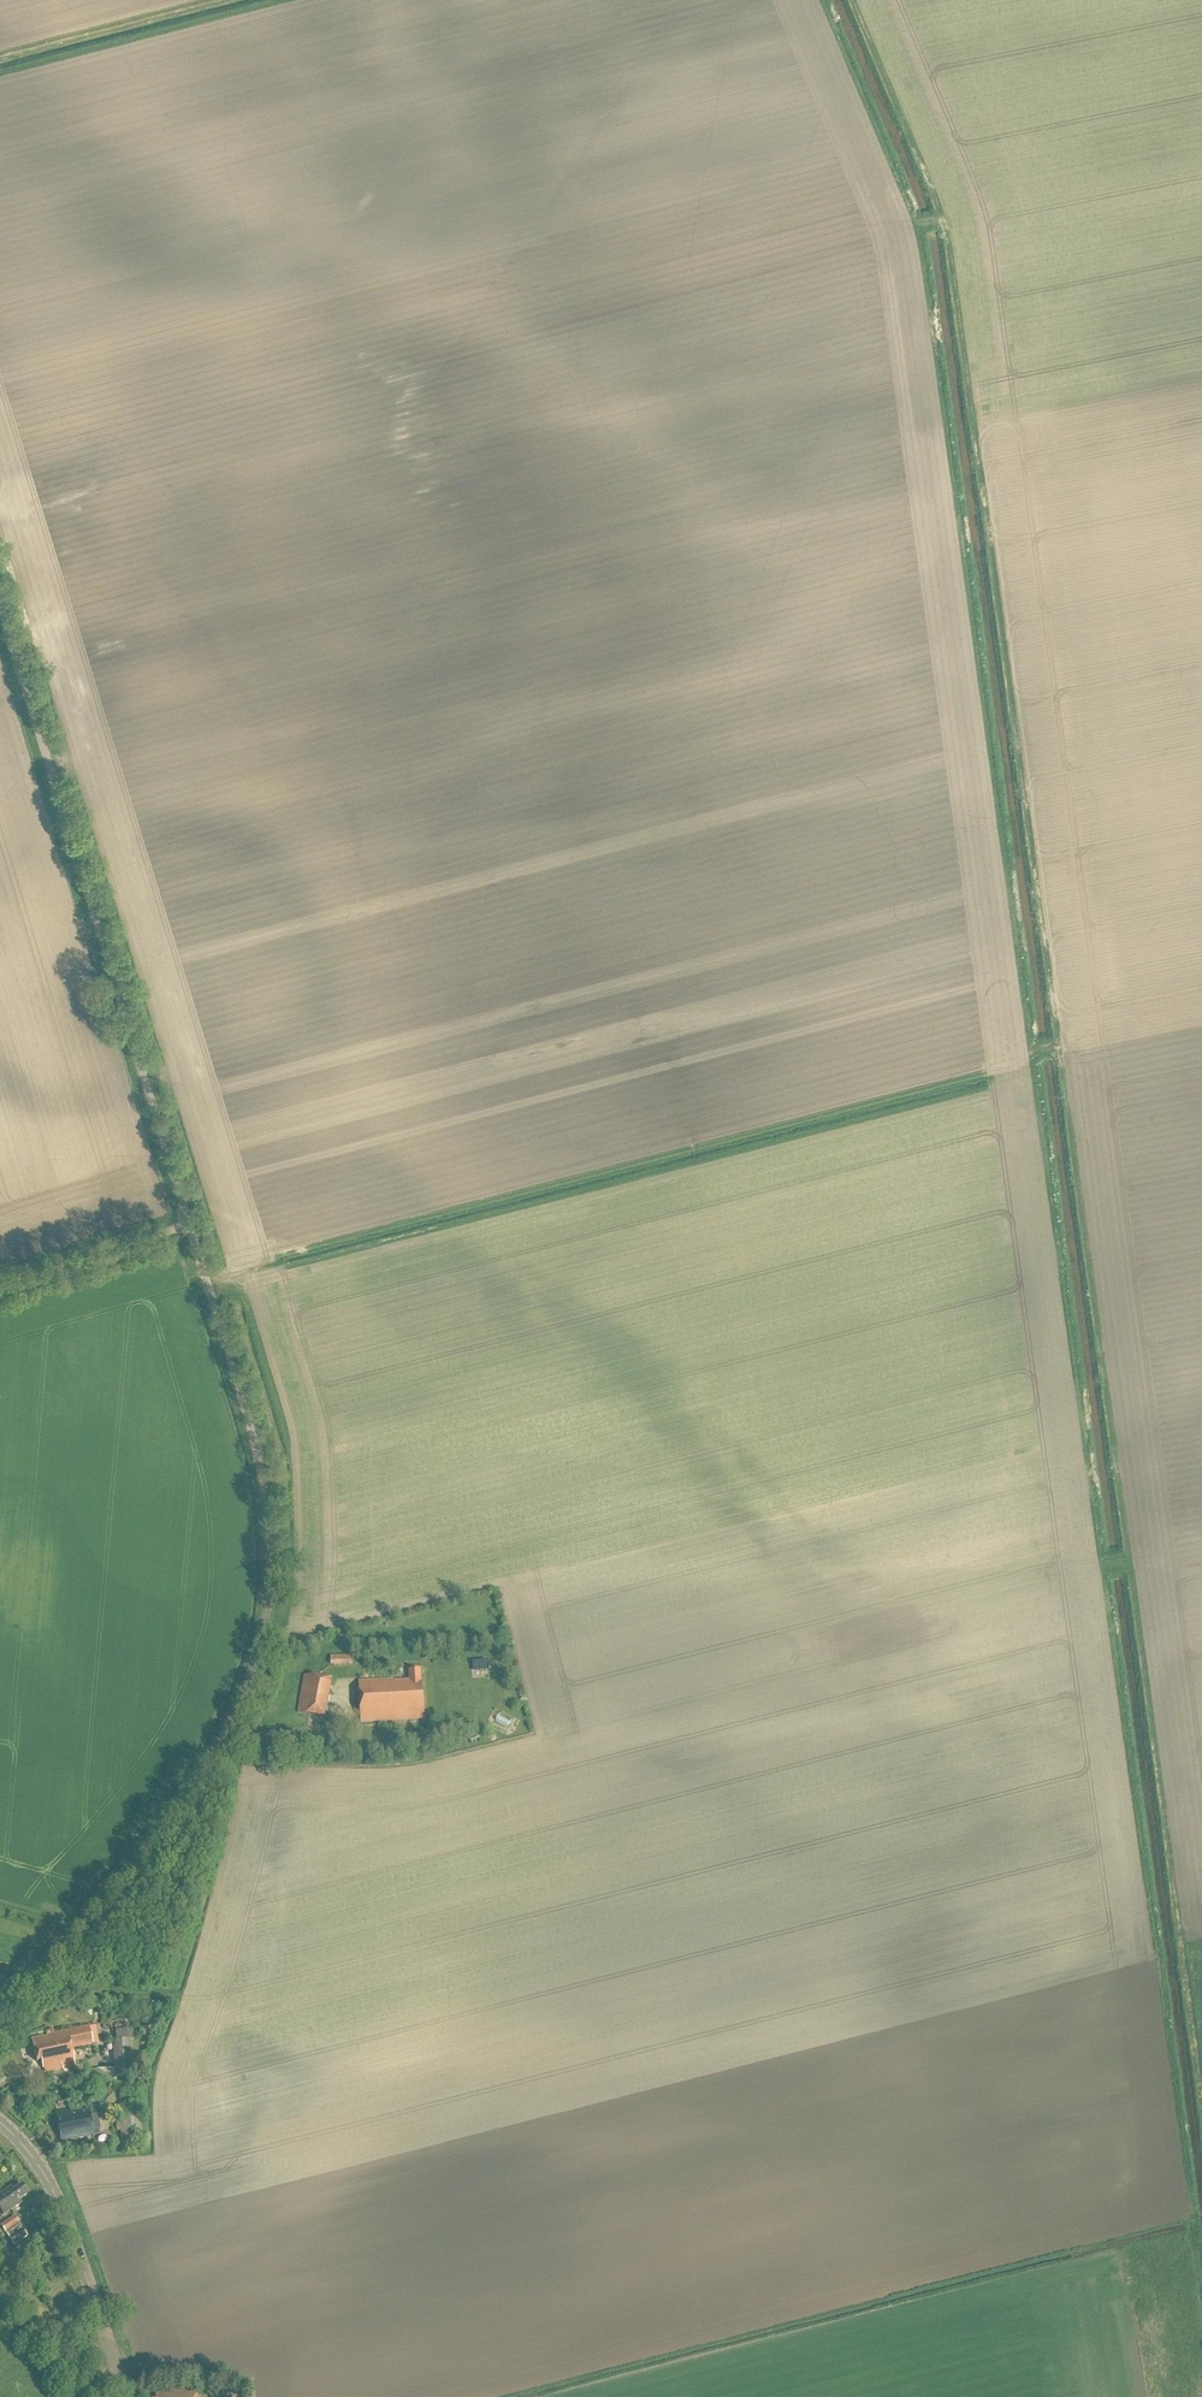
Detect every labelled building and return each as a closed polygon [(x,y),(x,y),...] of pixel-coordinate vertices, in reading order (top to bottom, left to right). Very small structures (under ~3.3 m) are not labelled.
[(332,1658),(332,1668),(351,1667),(351,1657),(332,1658)] [(473,1672),(489,1672),(489,1662),(472,1663),(473,1672)] [(395,1681),(359,1683),(361,1724),(425,1721),(422,1672),(410,1672),(410,1683),(395,1684),(395,1681)] [(304,1676),(298,1714),(327,1719),(333,1681),(304,1676)] [(89,2029),(47,2038),(47,2041),(32,2045),(36,2063),(41,2062),(42,2070),(60,2066),(62,2071),(74,2068),(70,2051),(92,2046),(89,2029)] [(136,2042),(133,2042),(132,2032),(116,2032),(116,2043),(113,2043),(116,2080),(139,2078),(136,2042)] [(112,2069),(91,2071),(91,2083),(113,2082),(112,2069)] [(139,2088),(120,2088),(120,2100),(139,2099),(139,2088)] [(140,2104),(119,2106),(121,2144),(142,2143),(140,2104)] [(68,2112),(55,2115),(57,2127),(56,2127),(57,2133),(58,2133),(61,2143),(93,2137),(92,2132),(100,2130),(97,2116),(89,2117),(88,2112),(69,2116),(68,2112)] [(0,2197),(0,2213),(3,2217),(21,2205),(19,2202),(28,2196),(22,2187),(11,2194),(9,2191),(0,2197)] [(13,2218),(0,2226),(0,2227),(13,2247),(27,2238),(13,2218)]
